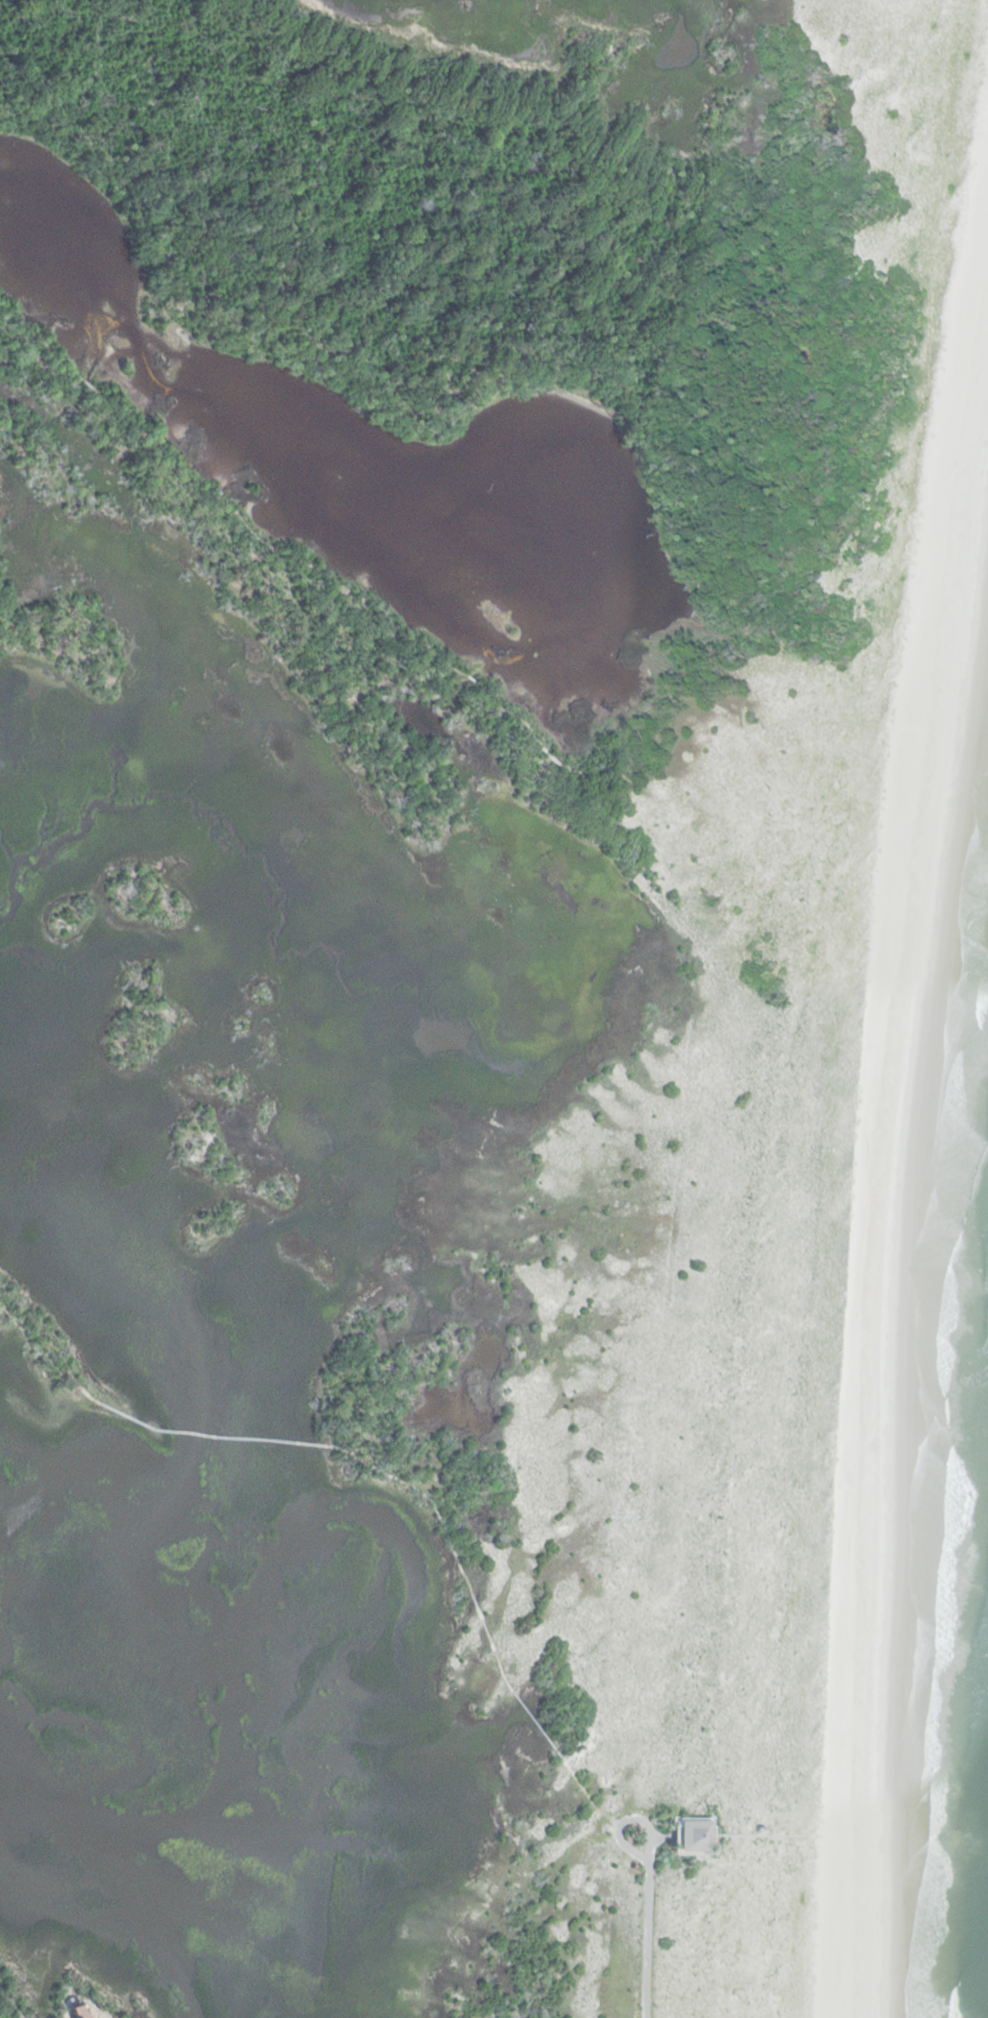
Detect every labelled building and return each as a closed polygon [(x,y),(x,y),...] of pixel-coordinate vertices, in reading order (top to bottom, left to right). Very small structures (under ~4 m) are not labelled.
[(674,1819),(674,1853),(701,1853),(700,1856),(704,1860),(712,1860),(716,1854),(715,1848),(710,1841),(708,1819),(674,1819)]
